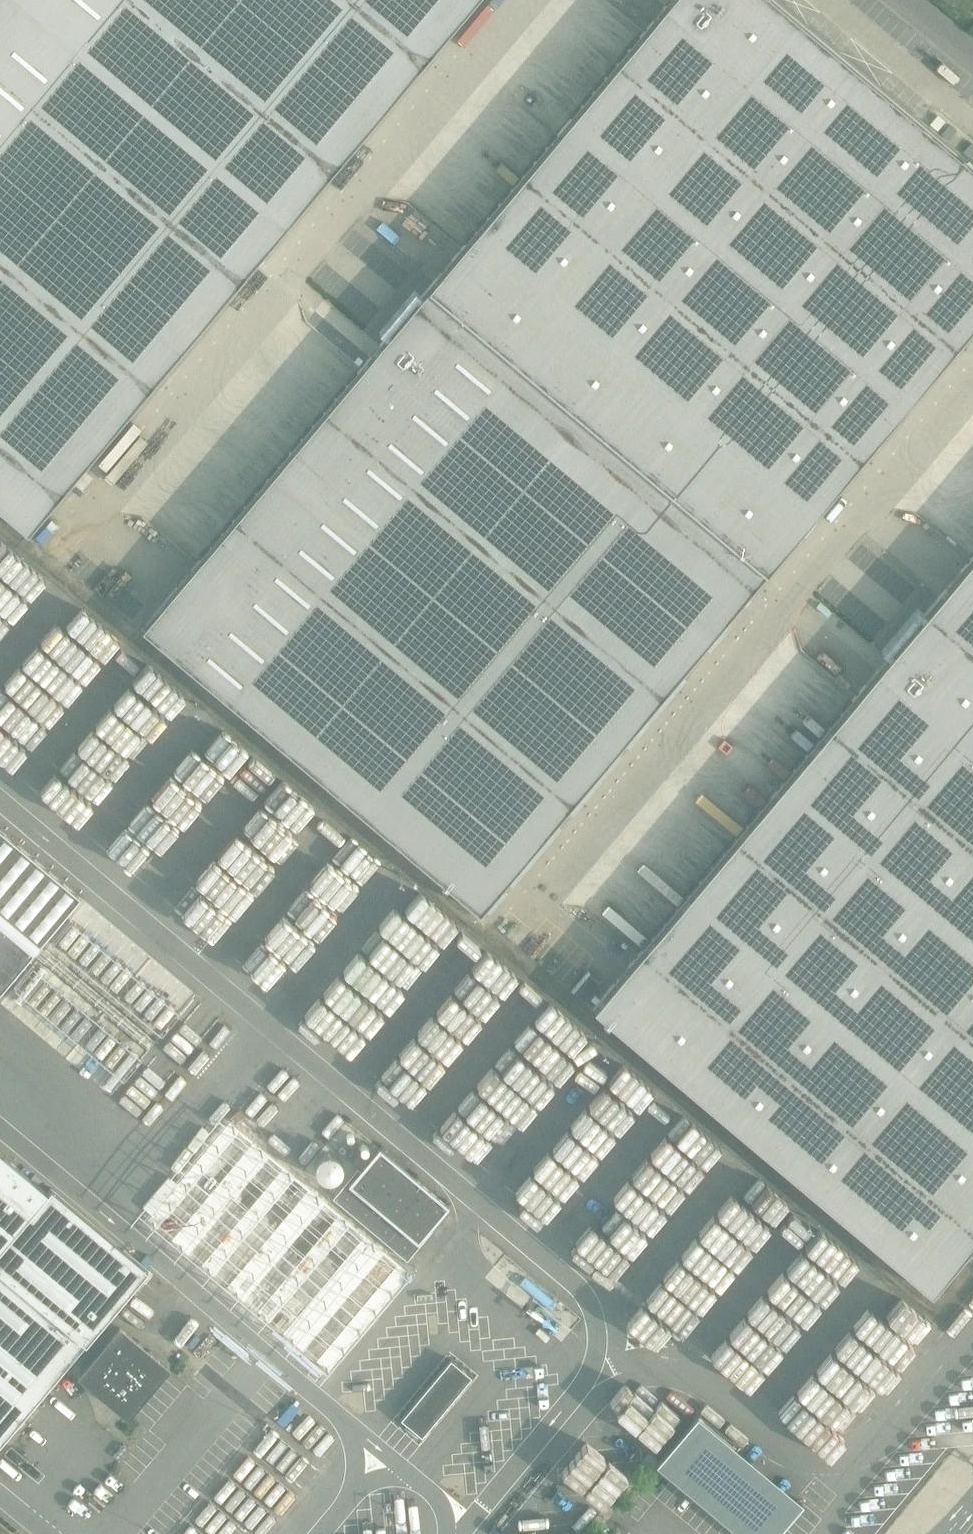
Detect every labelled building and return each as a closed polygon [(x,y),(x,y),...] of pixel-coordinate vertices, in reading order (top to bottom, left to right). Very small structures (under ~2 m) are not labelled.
[(28,534),(317,191),(477,0),(0,0),(0,511),(28,534)] [(142,630),(479,914),(762,578),(972,327),(972,169),(772,0),(672,0),(424,295),(392,333),(389,331),(361,364),(363,366),(142,630)] [(592,1009),(930,1293),(972,1242),(972,557),(919,620),(842,712),(840,710),(812,743),(814,745),(592,1009)] [(82,896),(0,828),(0,994),(82,896)] [(408,1278),(217,1118),(128,1224),(319,1384),(408,1278)] [(378,1145),(336,1195),(407,1255),(449,1205),(378,1145)] [(86,1344),(148,1270),(144,1266),(51,1188),(44,1196),(0,1158),(0,1272),(86,1344)] [(19,1423),(86,1344),(0,1272),(0,1407),(19,1423)] [(166,1367),(120,1328),(81,1374),(127,1413),(166,1367)] [(640,1404),(616,1410),(622,1434),(645,1428),(640,1404)] [(19,1423),(0,1407),(0,1446),(19,1423)] [(805,1499),(698,1412),(656,1463),(744,1533),(776,1533),(805,1499)]
